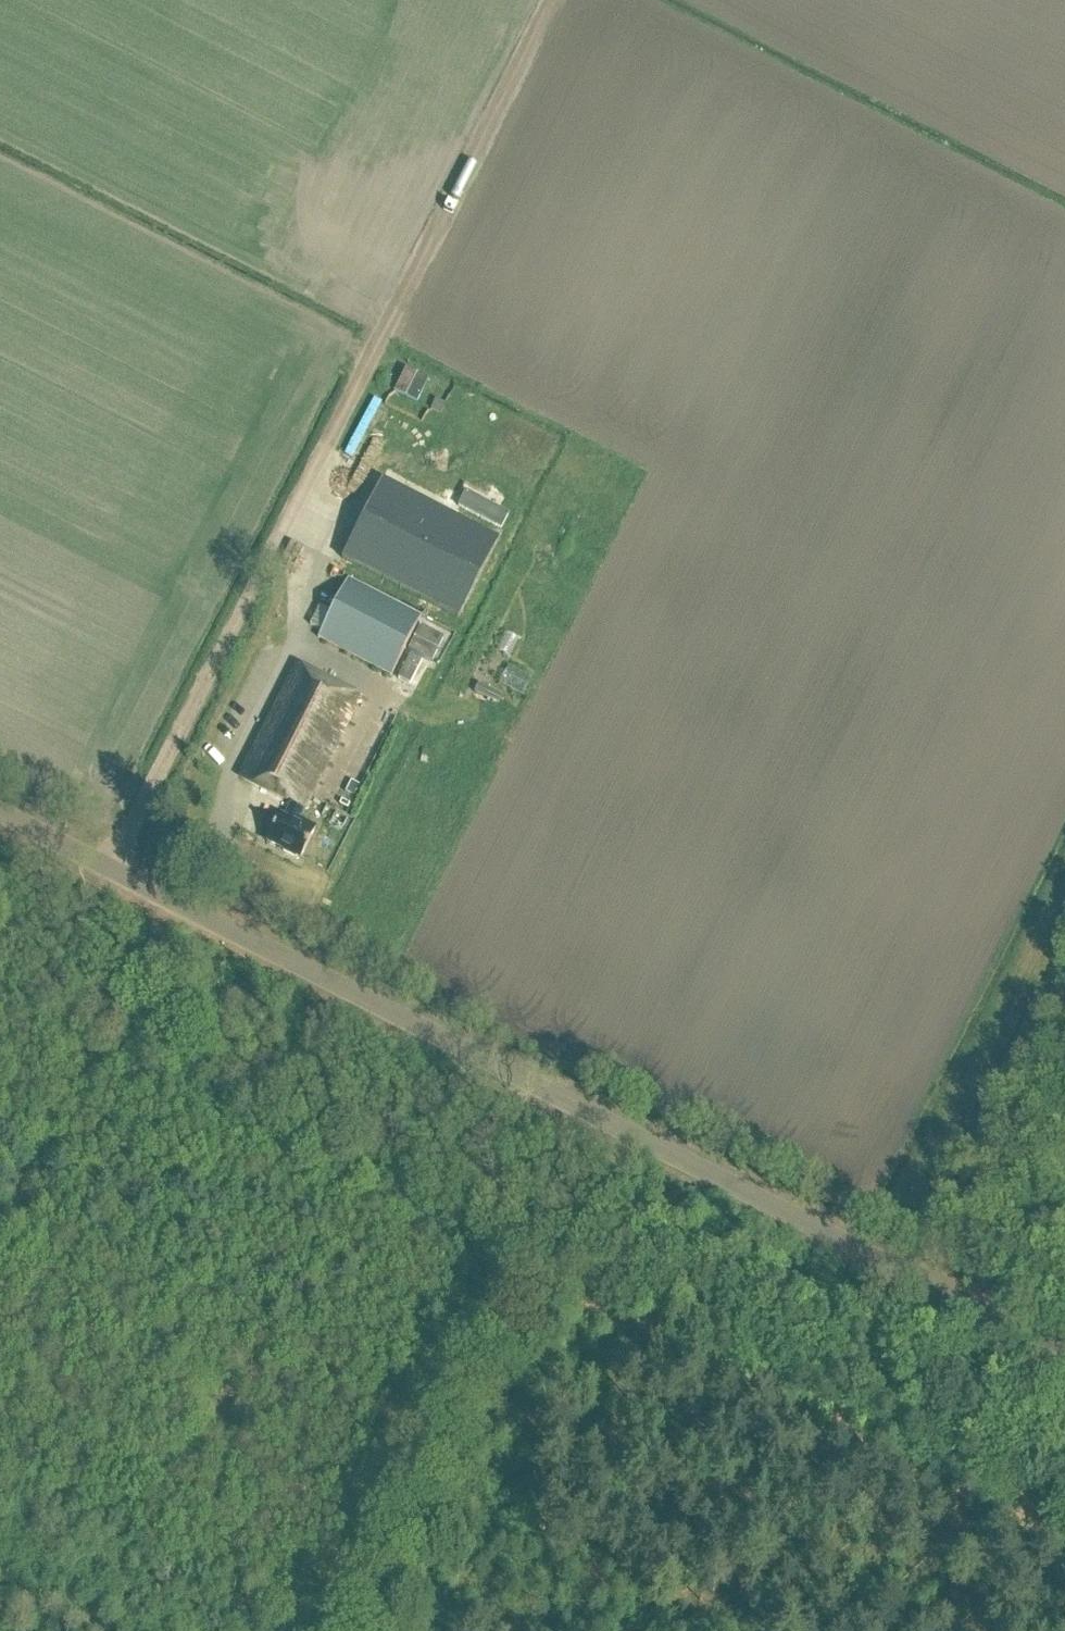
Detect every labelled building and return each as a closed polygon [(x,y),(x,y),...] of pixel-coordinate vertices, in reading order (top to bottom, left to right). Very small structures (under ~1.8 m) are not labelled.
[(381,477),(340,557),(458,617),(499,538),(381,477)] [(421,622),(348,583),(318,639),(393,679),(421,622)] [(419,628),(407,652),(431,664),(443,640),(419,628)] [(303,813),(361,701),(297,668),(240,779),(295,807),(287,822),(280,818),(267,844),(300,862),(316,831),(300,822),(305,814),(303,813)] [(478,686),(473,695),(498,706),(502,697),(478,686)] [(351,783),(345,794),(346,794),(353,798),(359,787),(351,783)] [(341,802),(339,807),(347,811),(353,798),(346,794),(342,802),(341,802)]
